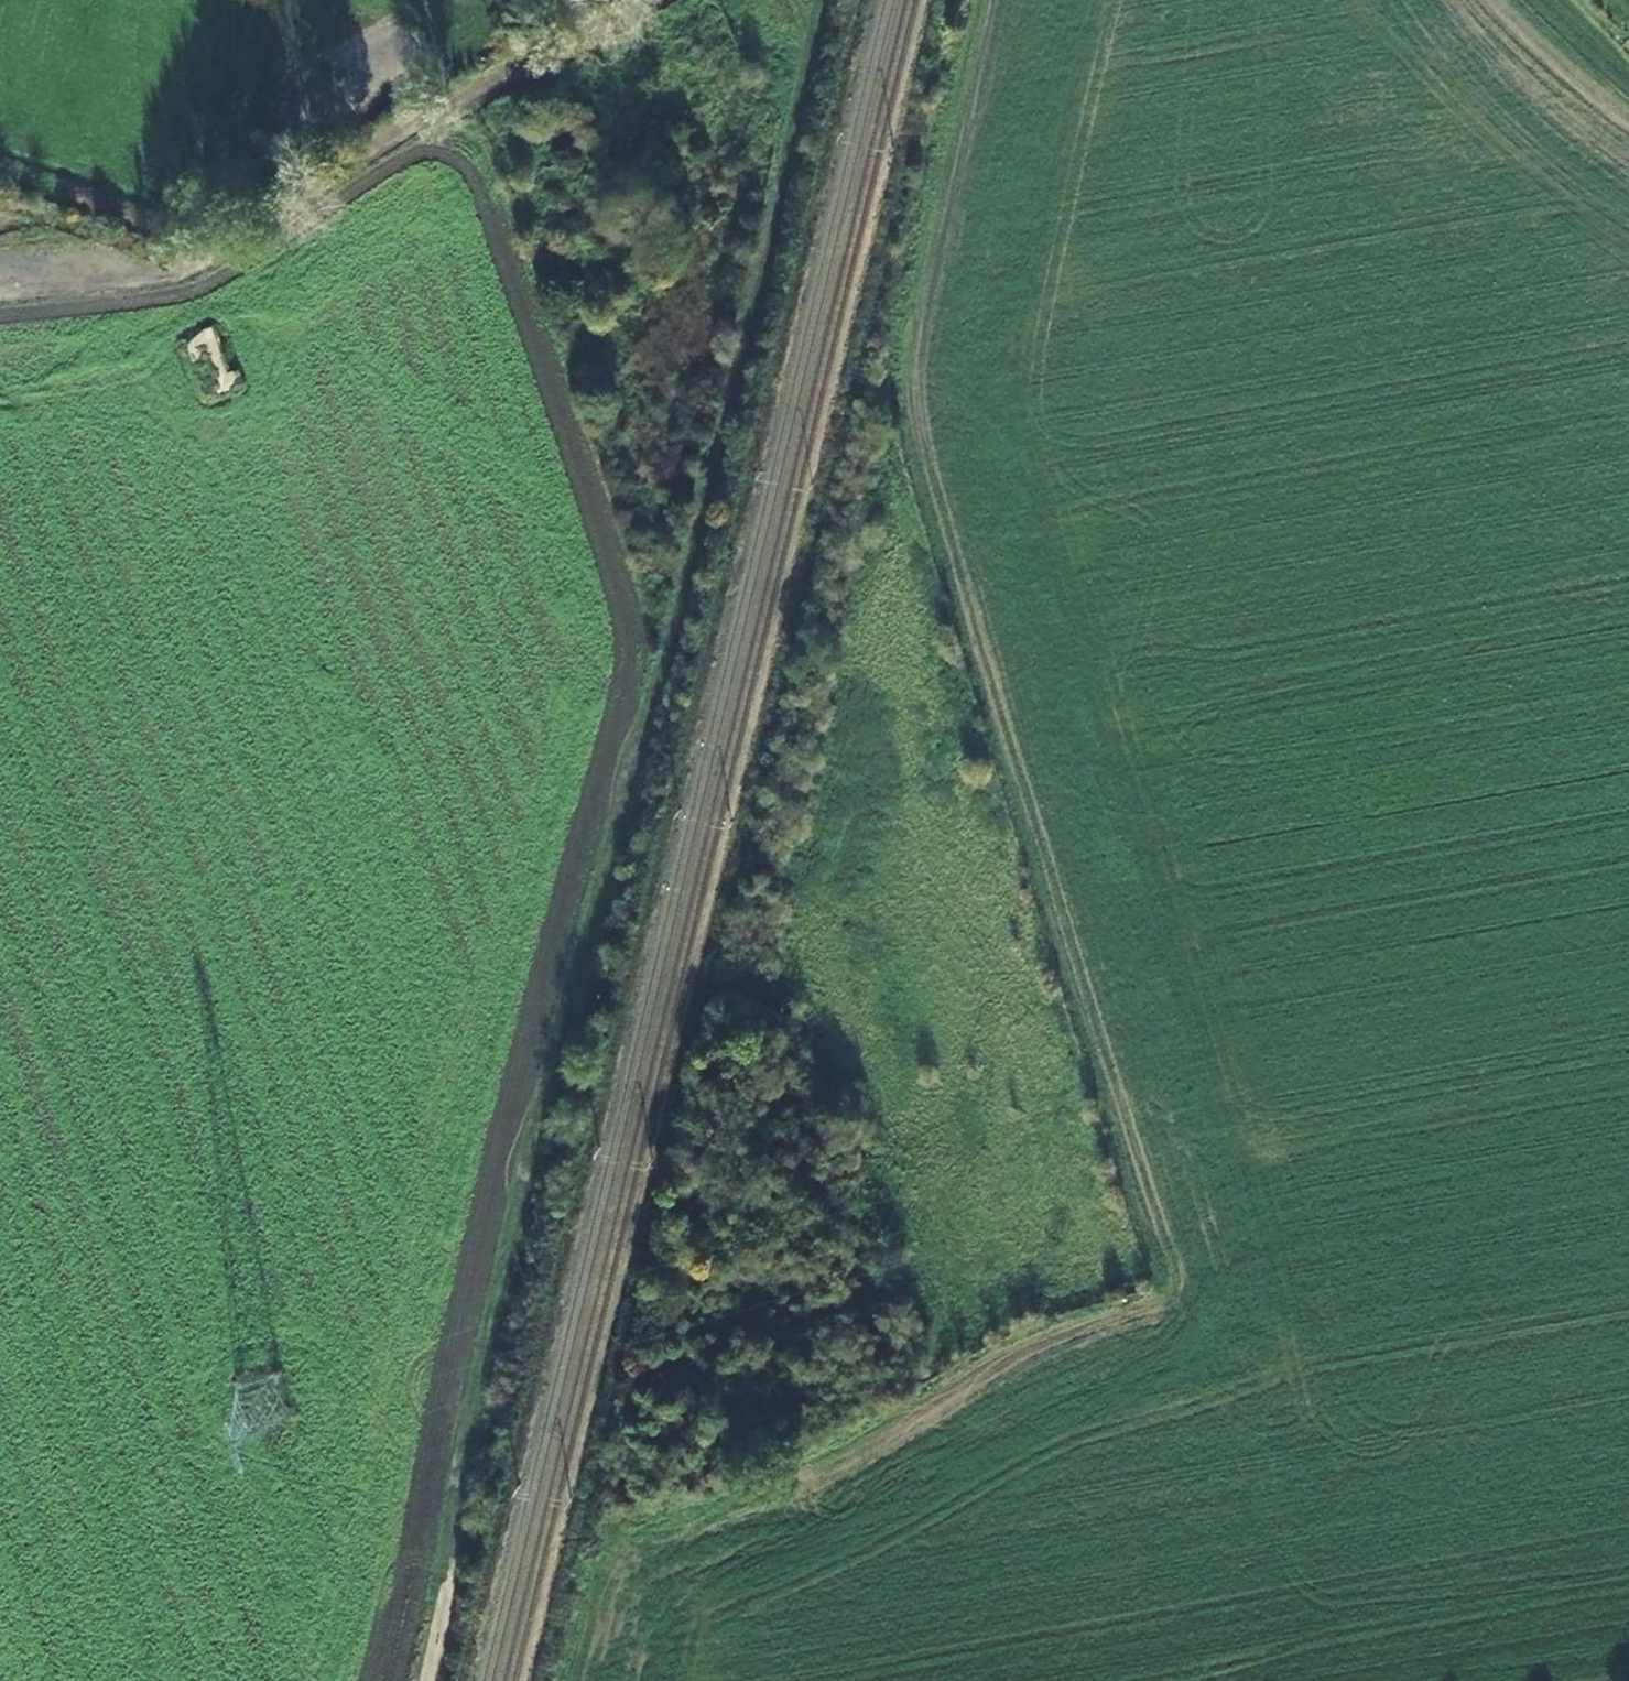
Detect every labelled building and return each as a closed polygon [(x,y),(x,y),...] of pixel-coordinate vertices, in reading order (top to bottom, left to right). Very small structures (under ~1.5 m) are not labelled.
[(228,370),(214,327),(187,343),(205,397),(241,386),(237,368),(228,370)]
